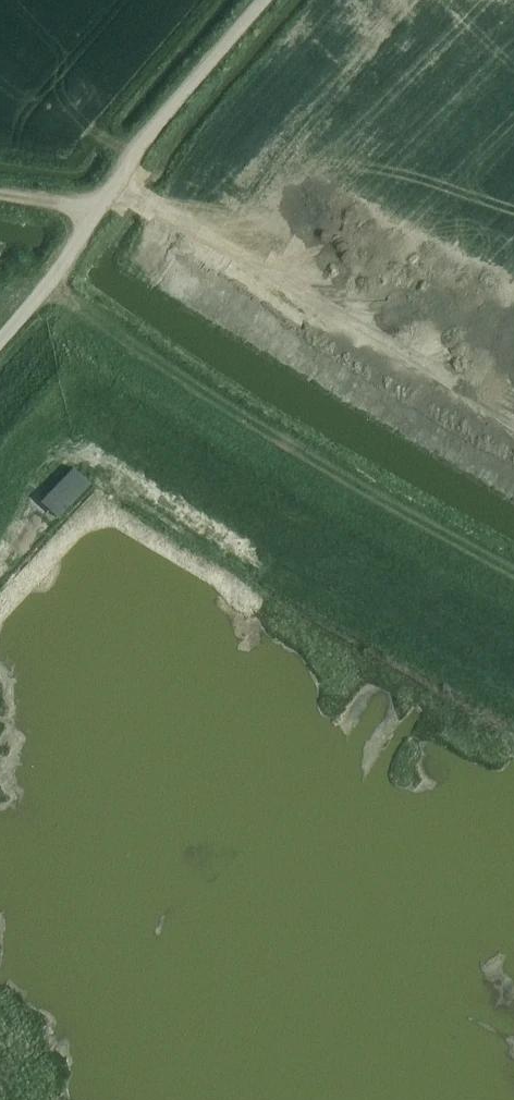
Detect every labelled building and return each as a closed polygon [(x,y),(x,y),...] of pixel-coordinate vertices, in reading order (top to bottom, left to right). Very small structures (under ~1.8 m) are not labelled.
[(90,483),(74,467),(42,501),(59,516),(90,483)]
